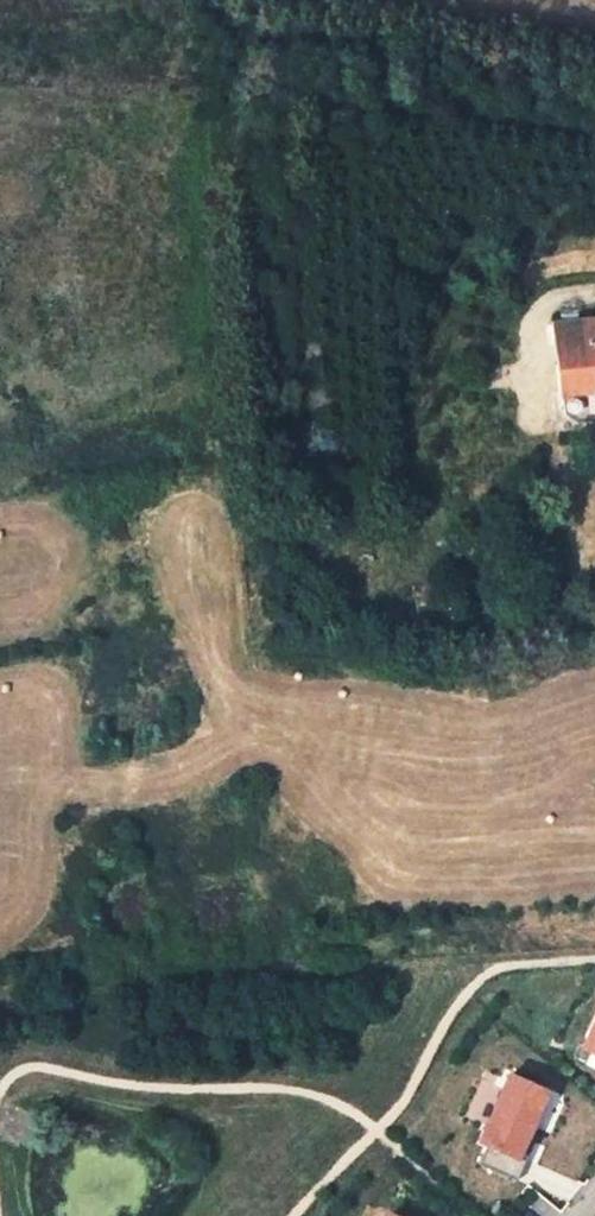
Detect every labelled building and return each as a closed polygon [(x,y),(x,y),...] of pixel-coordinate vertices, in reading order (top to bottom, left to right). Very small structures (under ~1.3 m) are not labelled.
[(556,326),(563,395),(594,391),(594,322),(556,326)] [(581,1050),(594,1056),(594,1018),(581,1050)] [(509,1072),(477,1142),(487,1147),(480,1164),(518,1180),(529,1155),(524,1152),(551,1090),(509,1072)]
